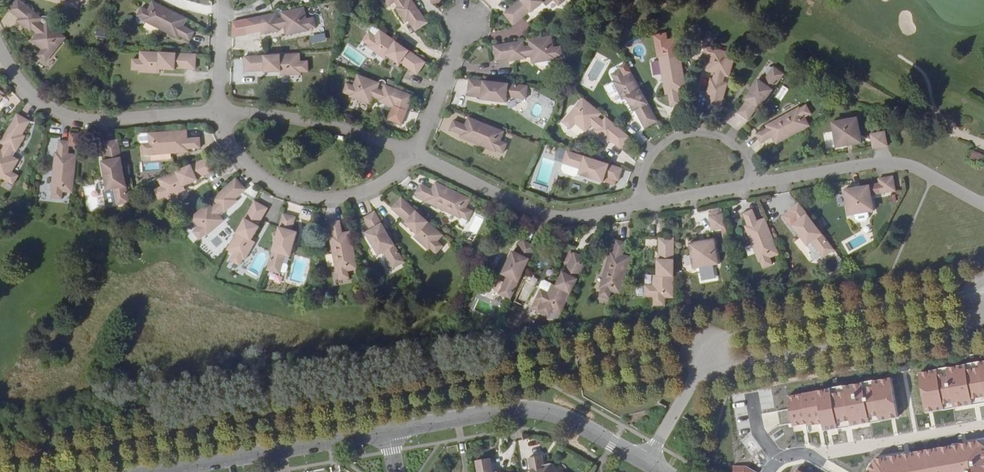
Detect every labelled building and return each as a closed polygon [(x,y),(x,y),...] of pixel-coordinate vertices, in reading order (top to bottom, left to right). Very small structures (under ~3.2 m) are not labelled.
[(21,0),(16,0),(9,9),(19,17),(17,20),(31,32),(33,30),(37,33),(32,40),(42,49),(38,55),(46,62),(65,37),(48,23),(49,21),(49,19),(48,17),(47,16),(46,16),(44,16),(43,17),(42,17),(21,0)] [(386,4),(393,0),(396,5),(395,7),(405,22),(408,20),(415,31),(427,22),(412,0),(383,0),(386,4)] [(504,13),(513,25),(528,13),(529,14),(537,7),(535,5),(539,1),(544,7),(553,0),(558,7),(566,0),(520,0),(504,13)] [(184,25),(187,18),(153,1),(148,10),(142,7),(137,16),(144,19),(142,21),(162,31),(163,29),(164,25),(169,27),(167,31),(178,37),(179,35),(190,40),(195,31),(184,25)] [(312,38),(305,7),(283,12),(281,12),(282,17),(277,18),(276,13),(274,14),(244,20),(247,35),(261,32),(261,35),(279,32),(278,29),(284,28),(286,36),(300,34),(301,41),(312,38)] [(371,33),(376,36),(381,30),(375,27),(371,33)] [(426,63),(381,30),(376,36),(371,33),(370,32),(364,41),(370,46),(368,47),(385,59),(387,56),(389,54),(392,56),(391,58),(400,65),(401,63),(418,75),(426,63)] [(554,47),(553,36),(530,40),(529,40),(529,45),(524,46),(523,41),(521,41),(493,45),(492,45),(495,60),(508,59),(508,62),(526,59),(525,56),(531,55),(532,64),(547,62),(548,69),(558,67),(557,59),(554,47)] [(564,45),(554,47),(557,59),(566,57),(564,45)] [(729,76),(735,53),(705,45),(702,55),(710,57),(706,70),(714,72),(713,78),(710,77),(705,95),(708,96),(705,109),(719,112),(727,84),(728,82),(723,81),(725,75),(729,76)] [(686,91),(680,53),(670,55),(668,48),(658,50),(660,56),(658,57),(662,79),(667,78),(668,81),(664,82),(666,94),(668,94),(670,107),(681,105),(678,92),(686,91)] [(197,54),(142,51),(141,60),(133,59),(133,69),(141,69),(140,72),(161,73),(161,70),(161,66),(165,66),(165,70),(176,70),(177,67),(196,69),(197,54)] [(300,53),(244,56),(245,71),(265,70),(265,72),(276,72),(276,69),(281,68),(281,71),(281,76),(301,74),(301,71),(309,71),(308,61),(301,61),(300,53)] [(618,66),(619,69),(610,74),(614,81),(612,81),(622,100),(627,97),(629,100),(627,102),(633,112),(635,110),(645,128),(657,121),(630,72),(625,62),(618,66)] [(768,96),(784,73),(773,66),(762,81),(757,78),(751,87),(752,88),(750,91),(749,91),(742,100),(747,103),(740,114),(750,121),(763,104),(768,96)] [(378,82),(357,74),(345,103),(354,107),(357,100),(370,105),(373,98),(379,100),(378,102),(395,108),(390,120),(402,125),(408,111),(407,111),(408,110),(409,110),(414,96),(386,85),(385,85),(383,89),(378,87),(379,83),(378,82)] [(526,99),(527,86),(501,83),(498,81),(496,80),(495,80),(494,80),(493,81),(491,82),(469,79),(467,96),(481,97),(480,100),(491,102),(491,99),(496,100),(495,102),(506,103),(506,97),(526,99)] [(616,95),(612,84),(605,87),(609,97),(616,95)] [(781,85),(776,98),(783,101),(788,88),(781,85)] [(600,112),(582,97),(562,121),(570,127),(574,122),(585,131),(590,124),(595,128),(593,130),(607,142),(609,139),(619,148),(629,137),(606,117),(605,116),(602,120),(597,116),(600,113),(600,112)] [(775,144),(810,126),(805,117),(811,113),(806,105),(800,109),(799,107),(780,117),(781,118),(783,122),(779,124),(777,120),(765,127),(766,128),(756,134),(760,142),(771,137),(775,144)] [(13,185),(19,175),(12,172),(19,160),(11,155),(14,150),(16,152),(26,136),(23,134),(29,122),(17,115),(2,141),(1,143),(5,145),(2,150),(0,149),(0,177),(13,185)] [(863,140),(859,115),(833,120),(838,145),(863,140)] [(500,141),(503,131),(468,117),(466,125),(453,120),(450,129),(461,134),(461,135),(472,140),(474,137),(477,138),(476,142),(476,143),(495,151),(496,149),(502,152),(506,143),(500,141)] [(188,131),(149,134),(150,144),(144,144),(143,144),(144,154),(151,154),(151,156),(173,154),(172,149),(176,149),(176,152),(189,151),(189,150),(201,149),(201,139),(188,140),(188,131)] [(873,148),(887,146),(885,131),(871,134),(873,148)] [(63,191),(73,193),(77,154),(79,133),(71,133),(71,141),(61,140),(60,153),(58,153),(56,165),(60,165),(60,170),(56,169),(53,169),(51,190),(53,190),(53,198),(63,199),(63,191)] [(144,144),(150,144),(149,134),(143,135),(141,137),(142,142),(144,144)] [(56,151),(56,138),(47,138),(47,151),(56,151)] [(116,202),(129,200),(128,192),(125,178),(123,168),(119,142),(106,144),(109,163),(103,164),(105,175),(107,174),(108,179),(106,179),(108,190),(113,189),(116,202)] [(593,158),(578,153),(577,156),(558,150),(554,163),(573,169),(571,174),(601,183),(603,176),(620,181),(624,168),(603,161),(593,158)] [(980,162),(983,155),(972,150),(969,158),(980,162)] [(209,157),(158,179),(162,187),(156,190),(160,199),(166,196),(167,199),(185,191),(183,187),(182,185),(187,182),(188,185),(199,180),(198,178),(215,170),(209,157)] [(571,174),(573,169),(554,163),(552,168),(554,173),(567,177),(571,175),(571,174)] [(895,189),(893,175),(878,177),(881,191),(895,189)] [(467,202),(471,194),(435,176),(432,184),(421,178),(417,188),(427,193),(427,194),(439,200),(440,196),(444,198),(442,202),(442,203),(461,212),(462,211),(468,214),(473,205),(467,202)] [(207,204),(190,219),(211,242),(219,235),(214,230),(224,221),(219,215),(223,211),(225,213),(239,201),(237,199),(247,189),(237,178),(214,197),(213,199),(216,202),(212,206),(209,203),(207,204)] [(876,214),(871,188),(845,193),(850,218),(876,214)] [(437,241),(443,235),(401,196),(391,208),(406,221),(405,223),(413,231),(415,229),(417,231),(414,236),(429,250),(431,248),(436,253),(442,246),(437,241)] [(255,202),(227,250),(234,254),(230,261),(238,266),(242,259),(245,261),(255,243),(251,241),(248,240),(251,236),(254,237),(259,228),(257,226),(267,209),(255,202)] [(824,256),(834,249),(818,228),(818,227),(817,223),(817,222),(815,221),(815,220),(814,220),(813,220),(812,220),(799,202),(788,210),(797,221),(792,224),(798,233),(800,231),(803,235),(802,238),(807,245),(812,241),(824,256)] [(770,257),(779,254),(765,217),(758,220),(753,209),(743,213),(748,224),(746,225),(751,237),(755,236),(756,239),(752,241),(751,241),(759,262),(761,261),(763,268),(773,264),(770,257)] [(393,269),(405,262),(390,238),(386,230),(375,211),(364,218),(371,230),(366,234),(371,243),(373,242),(375,245),(373,246),(379,255),(384,253),(393,269)] [(275,244),(268,269),(281,272),(285,254),(291,256),(294,245),(293,244),(293,241),(295,241),(298,231),(292,229),(296,217),(283,213),(277,235),(275,244)] [(712,231),(726,228),(724,214),(710,216),(712,231)] [(348,270),(357,269),(350,230),(343,231),(341,219),(330,221),(332,233),(331,234),(333,247),(337,246),(337,250),(332,251),(336,272),(338,272),(339,279),(349,277),(348,270)] [(643,298),(673,298),(674,238),(659,238),(659,250),(656,250),(656,268),(659,268),(659,275),(656,275),(651,275),(652,288),(643,287),(643,298)] [(724,264),(719,238),(693,242),(698,268),(724,264)] [(612,291),(621,294),(631,256),(624,254),(627,242),(617,239),(614,251),(613,250),(609,263),(612,264),(611,268),(608,267),(606,267),(601,288),(603,288),(601,295),(610,298),(612,291)] [(498,294),(511,300),(522,275),(526,266),(535,247),(523,241),(517,253),(512,252),(508,261),(509,262),(508,265),(506,264),(501,274),(506,277),(498,294)] [(555,309),(561,312),(588,258),(575,252),(569,262),(566,261),(558,277),(560,278),(558,283),(555,281),(551,279),(545,291),(539,288),(534,298),(546,304),(555,309)] [(555,309),(546,304),(541,313),(551,318),(555,309)] [(921,373),(927,412),(945,409),(945,405),(953,403),(954,408),(972,405),(971,399),(983,397),(983,362),(977,364),(978,368),(967,369),(967,365),(952,368),(953,371),(938,374),(937,370),(921,373)] [(833,388),(788,396),(793,427),(807,424),(807,426),(823,424),(824,430),(840,428),(840,423),(850,421),(851,426),(871,422),(870,417),(879,416),(880,421),(898,417),(891,378),(873,381),(873,384),(866,385),(865,382),(843,386),(844,389),(833,391),(833,388)] [(874,459),(867,471),(983,471),(983,439),(874,459)] [(525,459),(527,471),(561,471),(547,460),(542,465),(540,456),(525,459)] [(474,462),(476,471),(490,471),(488,459),(474,462)]
